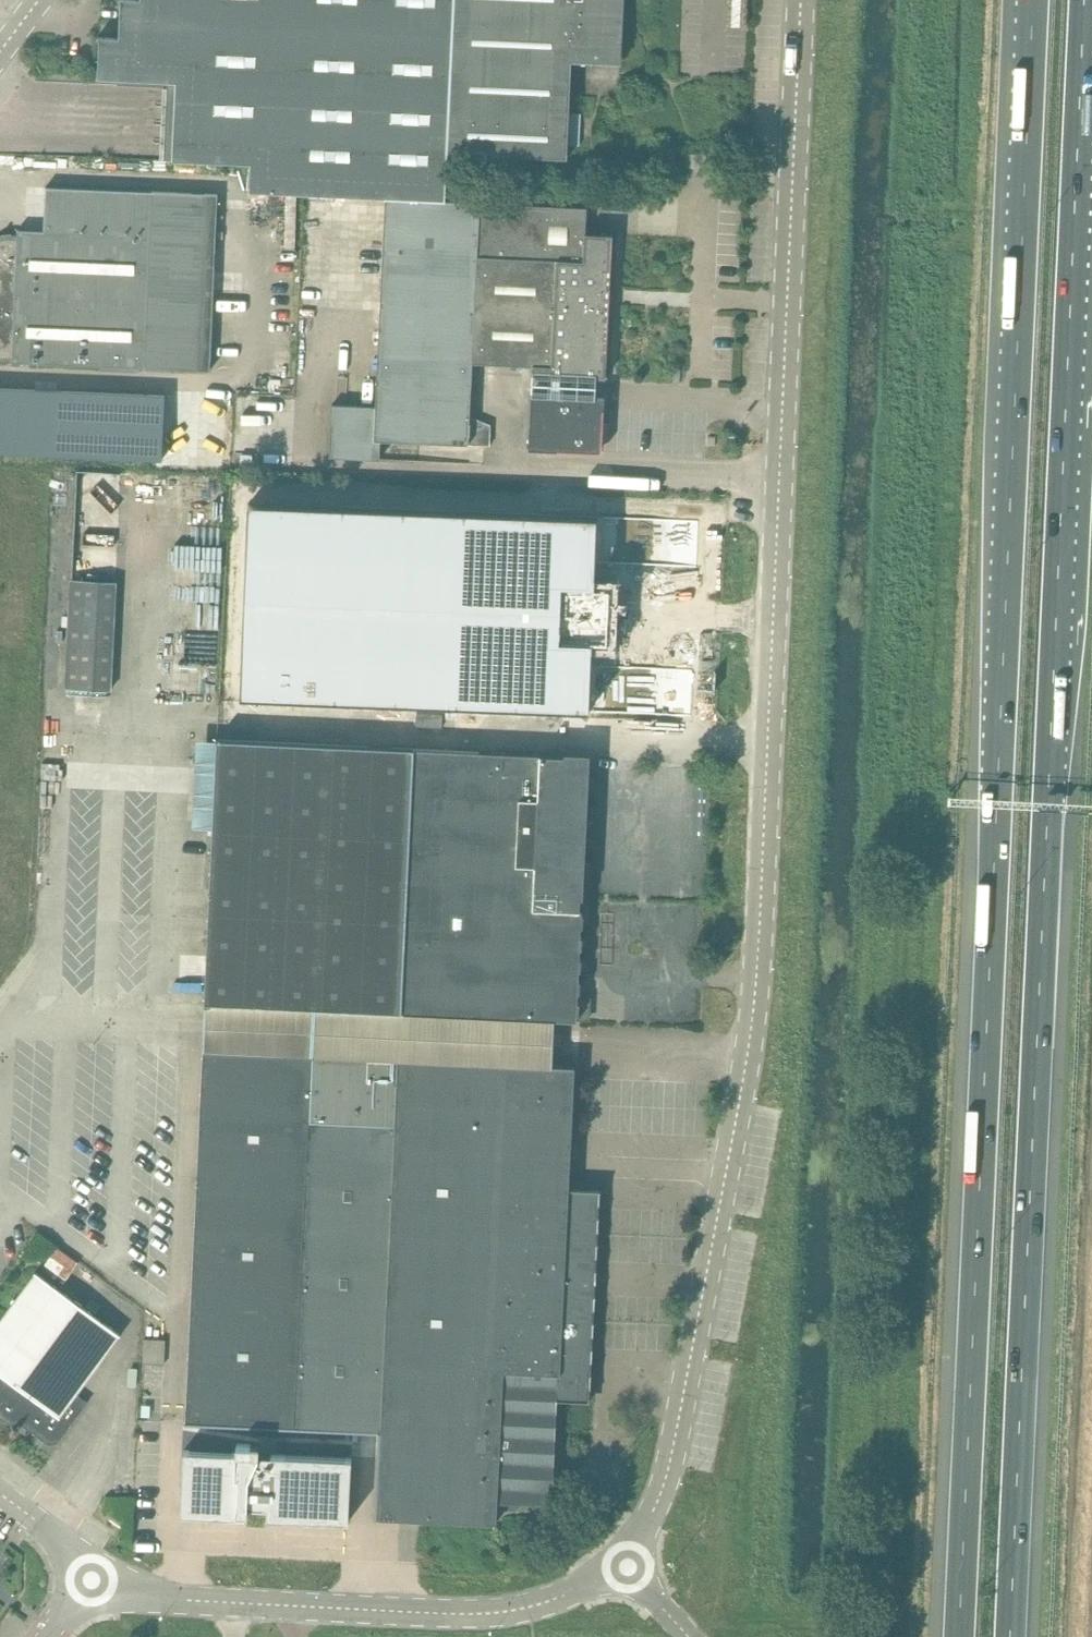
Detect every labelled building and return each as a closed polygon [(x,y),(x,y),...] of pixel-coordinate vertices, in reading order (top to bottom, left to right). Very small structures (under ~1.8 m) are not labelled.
[(97,39),(99,39),(98,79),(168,82),(164,160),(186,161),(193,162),(191,193),(202,193),(204,162),(251,164),(251,175),(250,192),(386,198),(446,201),(448,153),(545,158),(567,159),(572,62),(621,64),(624,0),(118,0),(118,1),(121,1),(119,38),(97,37),(97,39)] [(723,152),(723,163),(734,164),(734,153),(723,152)] [(40,364),(211,370),(218,194),(202,193),(191,193),(152,191),(152,192),(47,188),(45,231),(18,230),(18,235),(0,251),(0,362),(40,364)] [(332,405),(329,457),(380,460),(381,440),(491,445),(490,423),(470,412),(472,363),(533,365),(533,374),(597,378),(606,378),(613,235),(586,233),(587,207),(386,198),(376,407),(332,405)] [(533,374),(529,449),(557,451),(602,453),(605,396),(596,395),(597,378),(533,374)] [(163,467),(166,399),(0,395),(0,459),(163,467)] [(273,524),(267,697),(594,715),(601,538),(273,524)] [(71,578),(65,688),(111,691),(118,581),(71,578)] [(216,737),(210,879),(573,896),(580,764),(564,763),(565,756),(521,754),(412,748),(413,746),(216,737)] [(205,1001),(204,1024),(289,1027),(371,1030),(554,1040),(555,1020),(577,1021),(577,1020),(582,909),(580,909),(581,896),(573,896),(210,879),(205,1001)] [(185,1422),(185,1424),(270,1428),(289,1027),(204,1024),(203,1050),(204,1050),(187,1392),(186,1422),(185,1422)] [(289,1027),(270,1428),(349,1431),(379,1433),(375,1518),(377,1518),(497,1523),(498,1510),(517,1511),(517,1502),(552,1504),(557,1399),(557,1398),(561,1398),(562,1386),(565,1386),(566,1386),(567,1386),(568,1385),(569,1385),(570,1385),(571,1384),(572,1383),(573,1383),(573,1382),(574,1381),(574,1380),(575,1379),(575,1378),(575,1377),(575,1376),(575,1375),(575,1374),(590,1375),(595,1278),(600,1190),(569,1189),(570,1166),(575,1067),(575,1066),(553,1065),(554,1040),(371,1030),(289,1027)] [(10,1424),(20,1423),(49,1444),(58,1443),(87,1403),(77,1395),(121,1335),(120,1335),(36,1273),(0,1321),(0,1416),(10,1424)] [(144,1338),(143,1363),(164,1364),(166,1339),(144,1338)] [(184,1450),(181,1514),(228,1516),(237,1516),(237,1513),(248,1514),(248,1513),(268,1514),(267,1518),(349,1522),(352,1458),(259,1454),(260,1445),(237,1444),(237,1453),(184,1450)]
